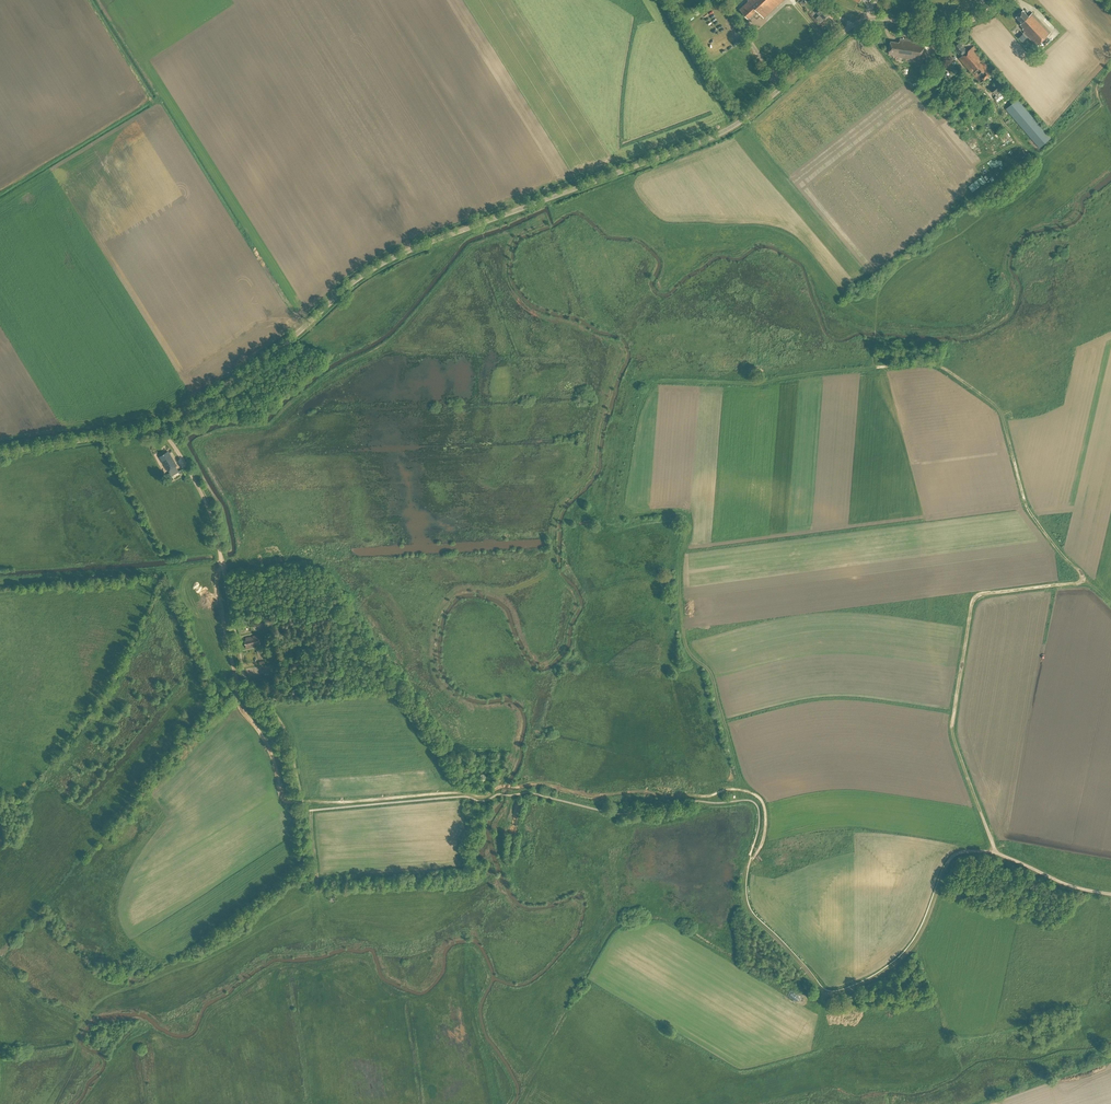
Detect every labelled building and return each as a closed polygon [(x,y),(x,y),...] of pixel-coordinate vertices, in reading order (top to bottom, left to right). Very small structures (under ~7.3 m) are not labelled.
[(784,0),(750,0),(739,10),(747,18),(756,10),(763,18),(784,0)] [(821,7),(815,12),(819,15),(816,18),(820,22),(823,19),(824,19),(824,20),(830,15),(821,7)] [(1036,46),(1050,33),(1031,13),(1028,17),(1022,11),(1015,17),(1022,23),(1020,25),(1024,28),(1022,30),(1025,32),(1023,33),(1036,46)] [(922,60),(925,42),(899,38),(899,42),(890,41),(888,54),(893,54),(892,56),(903,58),(903,57),(922,60)] [(980,84),(993,72),(972,47),(967,51),(959,42),(953,48),(957,51),(956,52),(960,57),(958,59),(980,84)] [(996,95),(1006,86),(1000,80),(990,88),(996,95)] [(998,102),(1009,93),(1005,88),(994,97),(998,102)] [(1017,99),(1006,109),(1039,148),(1051,138),(1017,99)] [(168,471),(177,465),(169,452),(166,453),(166,452),(159,456),(168,471)] [(253,646),(260,644),(258,635),(245,638),(246,641),(244,641),(246,649),(253,647),(253,646)]
